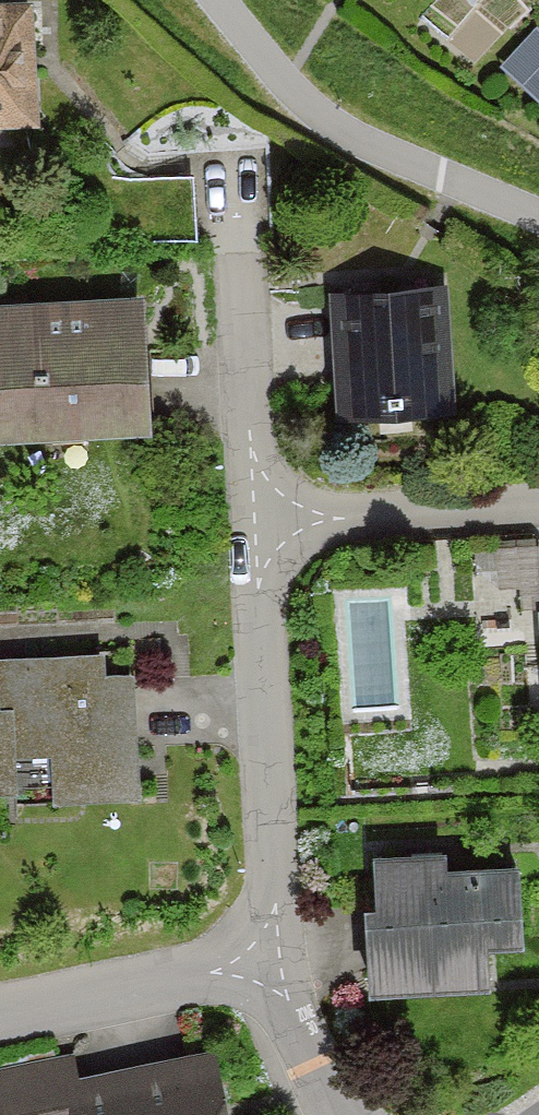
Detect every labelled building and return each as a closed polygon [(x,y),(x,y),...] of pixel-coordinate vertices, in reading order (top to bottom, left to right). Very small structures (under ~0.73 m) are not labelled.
[(35,137),(34,0),(0,0),(0,138),(35,137)] [(503,64),(538,96),(538,24),(503,64)] [(458,302),(335,308),(341,422),(464,416),(458,302)] [(0,313),(0,449),(149,445),(145,309),(0,313)] [(0,656),(0,820),(137,812),(129,681),(105,683),(103,650),(0,656)] [(455,871),(373,873),(376,1005),(479,1003),(478,970),(523,969),(521,887),(455,888),(455,871)] [(0,1082),(0,1106),(2,1114),(218,1114),(210,1073),(89,1096),(83,1066),(0,1082)]
